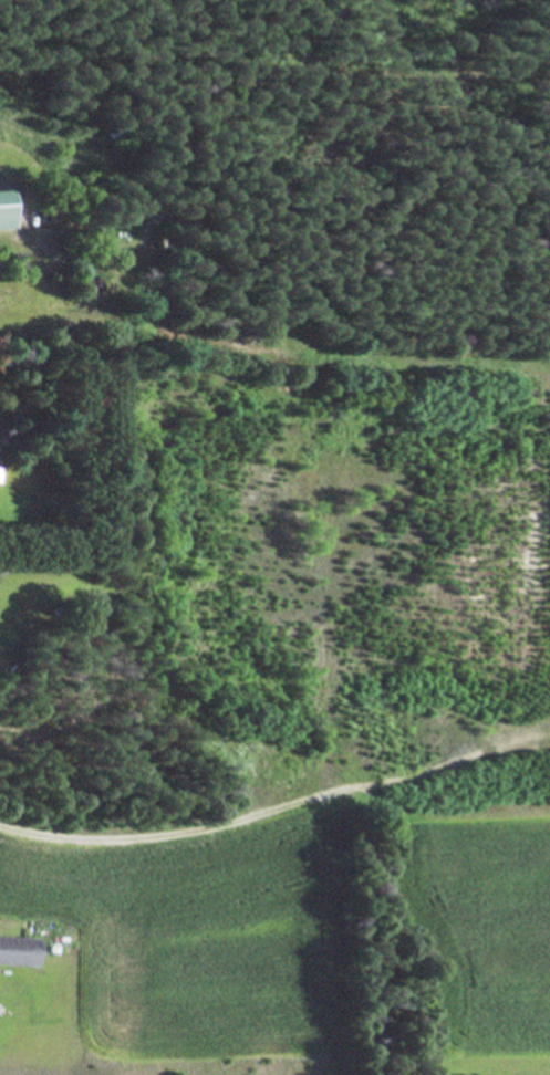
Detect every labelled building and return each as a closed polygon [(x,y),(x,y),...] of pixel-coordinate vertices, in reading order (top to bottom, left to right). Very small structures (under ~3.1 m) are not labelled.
[(31,937),(0,937),(0,964),(31,964),(31,937)]
